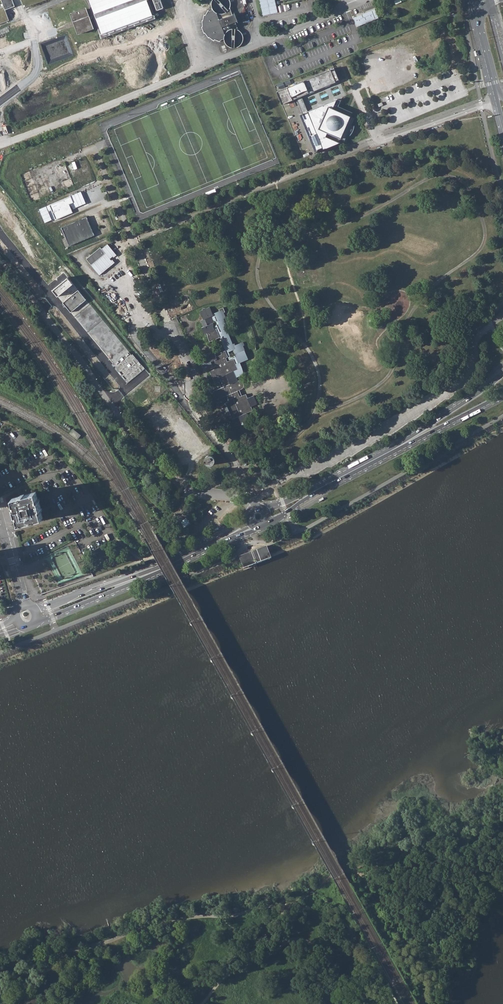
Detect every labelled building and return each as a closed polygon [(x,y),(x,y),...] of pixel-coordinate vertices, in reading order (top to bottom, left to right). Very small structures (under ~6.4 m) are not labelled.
[(15,6),(12,0),(1,0),(5,10),(15,6)] [(101,39),(154,19),(147,0),(148,0),(88,0),(101,39)] [(157,11),(164,8),(161,0),(153,0),(157,11)] [(233,48),(235,48),(239,46),(242,43),(243,40),(243,35),(240,31),(238,30),(235,22),(237,21),(235,14),(232,15),(230,8),(230,5),(229,0),(212,0),(211,4),(211,7),(213,10),(210,11),(209,10),(206,15),(204,15),(203,21),(202,21),(203,27),(202,27),(204,33),(205,33),(209,38),(214,41),(215,40),(220,42),(221,40),(224,39),(225,42),(226,45),(230,47),(233,48)] [(263,16),(278,13),(275,0),(259,0),(263,16)] [(286,4),(278,6),(280,13),(287,12),(286,4)] [(72,13),(78,31),(92,26),(85,8),(72,13)] [(357,27),(379,18),(375,9),(353,18),(357,27)] [(322,148),(308,111),(302,96),(336,82),(336,81),(339,80),(335,70),(331,71),(331,70),(277,92),(282,104),(296,99),(303,114),(300,115),(316,153),(318,150),(318,149),(322,148)] [(324,105),(308,111),(322,148),(323,149),(335,144),(336,142),(339,143),(341,139),(345,141),(345,140),(348,134),(350,135),(352,133),(353,130),(354,128),(354,126),(352,125),(354,119),(355,118),(353,112),(336,105),(335,104),(337,100),(330,103),(328,106),(324,105)] [(70,195),(49,203),(55,219),(72,211),(71,207),(68,202),(73,200),(70,195)] [(70,246),(88,238),(86,233),(93,230),(87,217),(62,228),(70,246)] [(100,247),(86,259),(91,265),(99,275),(114,263),(110,259),(115,254),(107,244),(102,249),(100,247)] [(200,246),(193,249),(196,257),(203,254),(200,246)] [(66,276),(50,289),(127,381),(143,368),(66,276)] [(207,337),(209,342),(213,340),(214,341),(216,340),(216,339),(220,338),(216,329),(214,330),(213,326),(213,323),(215,322),(213,319),(211,315),(213,315),(212,313),(209,306),(206,308),(205,307),(202,308),(203,309),(199,311),(201,315),(202,316),(203,319),(200,320),(203,326),(201,327),(204,334),(207,333),(207,335),(207,337)] [(235,355),(238,362),(239,362),(248,358),(242,345),(244,345),(242,341),(234,344),(234,343),(232,343),(225,326),(226,326),(223,318),(225,318),(223,312),(224,311),(223,307),(218,309),(219,310),(214,312),(216,316),(215,317),(215,318),(217,318),(219,323),(218,324),(219,326),(218,326),(218,328),(219,327),(220,329),(222,333),(221,333),(222,337),(224,336),(225,338),(223,339),(224,342),(225,342),(226,343),(225,344),(228,352),(234,349),(236,353),(234,354),(235,355)] [(241,367),(239,362),(238,362),(235,355),(230,357),(228,352),(225,344),(226,343),(225,342),(224,342),(223,339),(225,338),(224,336),(222,337),(221,333),(222,333),(220,329),(219,327),(218,328),(218,326),(219,326),(218,324),(219,323),(217,318),(215,318),(215,317),(216,316),(214,312),(212,313),(213,315),(211,315),(213,319),(215,322),(213,323),(213,326),(214,330),(216,329),(220,338),(225,350),(228,356),(229,359),(233,358),(237,369),(233,370),(236,376),(243,374),(241,367)] [(215,384),(219,382),(221,381),(223,387),(221,388),(213,391),(217,399),(227,395),(229,401),(225,403),(227,407),(221,409),(224,417),(230,415),(232,419),(238,417),(241,422),(249,419),(246,413),(252,411),(250,406),(256,404),(253,395),(246,398),(245,393),(241,395),(239,396),(236,390),(238,389),(242,387),(243,385),(243,383),(242,382),(240,380),(237,380),(236,376),(233,370),(237,369),(233,358),(227,361),(226,357),(228,356),(225,350),(221,352),(222,354),(216,357),(213,351),(207,353),(208,355),(200,359),(203,367),(211,364),(214,370),(210,371),(215,384)] [(73,429),(71,433),(79,438),(82,434),(73,429)] [(206,465),(209,465),(210,465),(212,462),(213,460),(212,458),(211,456),(209,455),(205,456),(203,458),(203,460),(203,462),(206,465)] [(18,516),(19,523),(42,517),(40,511),(42,510),(42,508),(41,508),(39,501),(40,501),(39,498),(37,498),(36,491),(24,495),(21,496),(13,498),(15,505),(12,505),(13,508),(15,507),(16,511),(17,514),(15,515),(16,517),(18,516)] [(180,522),(184,528),(190,525),(187,519),(180,522)] [(267,546),(253,552),(258,564),(271,558),(270,554),(267,546)] [(240,557),(243,565),(244,569),(256,564),(252,552),(240,557)]
